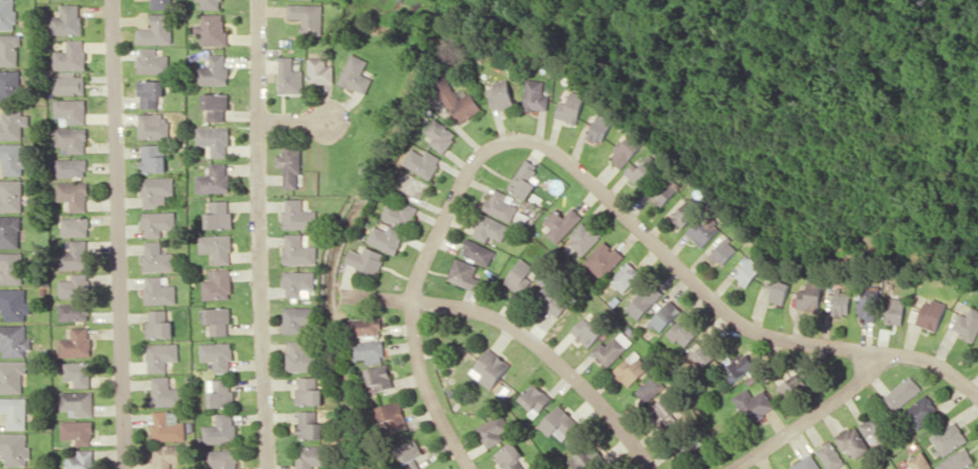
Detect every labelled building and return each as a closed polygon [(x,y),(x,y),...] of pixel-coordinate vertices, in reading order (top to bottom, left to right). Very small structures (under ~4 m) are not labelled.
[(16,30),(16,0),(0,0),(0,29),(16,30)] [(152,8),(172,8),(172,0),(152,0),(152,8)] [(195,1),(201,1),(201,8),(222,8),(222,0),(195,0),(195,1)] [(288,18),(303,18),(302,34),(323,35),(324,4),(288,3),(288,18)] [(81,35),(81,4),(61,4),(61,15),(51,15),(51,34),(81,35)] [(137,29),(137,44),(173,43),(173,12),(152,13),(152,28),(137,29)] [(226,45),(226,13),(201,13),(201,24),(194,24),(194,34),(201,34),(201,44),(226,45)] [(19,66),(20,34),(0,34),(0,65),(19,66)] [(85,39),(66,40),(67,51),(54,51),(55,69),(86,69),(85,39)] [(157,47),(138,48),(138,73),(169,72),(169,55),(157,55),(157,47)] [(368,60),(351,53),(338,82),(365,94),(372,78),(362,74),(368,60)] [(228,54),(209,54),(208,66),(196,66),(196,84),(227,85),(228,54)] [(293,56),(279,56),(279,93),(303,93),(303,69),(294,70),(293,56)] [(326,57),(308,57),(309,83),(334,83),(333,65),(326,65),(326,57)] [(20,101),(21,70),(0,70),(0,101),(20,101)] [(85,75),(76,75),(76,72),(62,71),(62,76),(54,76),(54,93),(85,94),(85,75)] [(433,83),(459,124),(483,109),(471,91),(460,98),(445,75),(433,83)] [(164,79),(138,80),(139,108),(159,107),(159,95),(164,95),(164,79)] [(544,80),(525,79),(524,109),(548,110),(549,95),(543,94),(544,80)] [(486,85),(493,112),(515,106),(508,80),(486,85)] [(559,101),(555,118),(576,124),(584,94),(570,90),(566,103),(559,101)] [(228,121),(228,93),(202,93),(202,108),(208,109),(208,120),(228,121)] [(54,99),(54,117),(66,117),(66,123),(86,123),(86,99),(54,99)] [(23,108),(3,107),(3,124),(0,124),(0,139),(22,139),(23,108)] [(602,143),(613,119),(598,112),(587,136),(602,143)] [(139,138),(168,138),(168,113),(139,113),(139,138)] [(434,138),(430,143),(443,153),(457,134),(436,117),(425,130),(434,138)] [(86,127),(56,128),(56,145),(68,145),(68,153),(87,153),(86,127)] [(197,127),(197,145),(211,145),(211,157),(230,157),(229,127),(197,127)] [(645,142),(632,130),(610,154),(623,166),(645,142)] [(4,158),(4,175),(23,174),(23,167),(30,167),(30,156),(23,156),(23,143),(0,143),(0,158),(4,158)] [(166,143),(142,144),(142,172),(166,171),(166,143)] [(297,188),(297,173),(301,173),(302,148),(284,147),(284,154),(277,154),(277,166),(284,166),(283,187),(297,188)] [(403,163),(430,179),(442,158),(426,149),(423,154),(412,148),(403,163)] [(624,172),(642,188),(662,166),(649,155),(638,168),(632,162),(624,172)] [(56,177),(87,176),(87,158),(56,159),(56,177)] [(539,178),(533,175),(538,165),(525,158),(508,188),(528,199),(539,178)] [(197,193),(230,192),(229,163),(210,163),(210,174),(196,175),(197,193)] [(680,186),(669,176),(650,196),(661,207),(680,186)] [(175,177),(142,177),(143,207),(167,206),(166,194),(175,194),(175,177)] [(22,179),(0,179),(0,211),(23,210),(22,179)] [(57,200),(70,200),(70,211),(88,211),(88,182),(57,182),(57,200)] [(519,206),(512,202),(514,197),(494,187),(484,209),(511,222),(519,206)] [(380,218),(407,229),(416,207),(390,196),(380,218)] [(701,208),(690,197),(672,217),(683,228),(701,208)] [(303,198),(284,198),(283,228),(316,228),(316,210),(302,210),(303,198)] [(231,200),(206,201),(207,228),(232,227),(231,200)] [(540,227),(558,243),(582,216),(572,207),(564,216),(556,209),(540,227)] [(162,236),(162,229),(177,228),(176,211),(143,212),(144,237),(162,236)] [(490,235),(502,241),(510,225),(482,212),(471,234),(487,241),(490,235)] [(0,215),(0,247),(21,248),(21,216),(0,215)] [(89,217),(61,217),(62,236),(89,235),(89,217)] [(702,247),(720,229),(711,219),(702,227),(697,221),(686,231),(702,247)] [(584,254),(601,235),(584,220),(567,238),(584,254)] [(389,226),(387,230),(373,225),(367,243),(396,253),(404,231),(389,226)] [(231,233),(199,235),(200,253),(214,252),(215,264),(233,263),(231,233)] [(316,264),(317,246),(302,246),(302,234),(285,233),(284,264),(316,264)] [(722,265),(738,248),(726,236),(710,253),(722,265)] [(495,250),(467,237),(460,252),(488,265),(495,250)] [(89,239),(71,240),(71,251),(58,251),(58,269),(89,268),(89,239)] [(603,279),(624,256),(605,239),(584,262),(603,279)] [(175,270),(175,252),(162,253),(162,240),(143,241),(144,271),(175,270)] [(362,253),(350,249),(345,265),(378,275),(385,252),(364,246),(362,253)] [(24,252),(0,252),(0,283),(23,284),(24,252)] [(479,265),(455,257),(447,281),(482,292),(486,280),(476,277),(479,265)] [(532,281),(526,275),(534,267),(523,257),(503,280),(519,295),(532,281)] [(747,286),(763,267),(751,257),(735,276),(747,286)] [(610,280),(623,292),(641,273),(628,261),(610,280)] [(210,280),(203,280),(203,299),(232,298),(231,268),(209,268),(210,280)] [(315,289),(315,270),(282,270),(282,288),(286,288),(286,296),(302,296),(302,289),(315,289)] [(59,298),(90,297),(89,272),(71,273),(71,279),(59,279),(59,298)] [(163,275),(145,276),(145,304),(176,303),(176,285),(164,285),(163,275)] [(769,299),(784,304),(791,284),(776,279),(769,299)] [(569,304),(557,293),(561,289),(551,280),(534,298),(555,318),(569,304)] [(799,290),(797,308),(819,310),(822,282),(808,281),(807,290),(799,290)] [(638,319),(660,296),(648,284),(626,307),(638,319)] [(26,313),(32,313),(31,301),(26,301),(26,288),(0,288),(0,304),(3,304),(3,320),(26,320),(26,313)] [(832,313),(849,315),(852,291),(835,289),(832,313)] [(876,321),(877,297),(860,296),(859,320),(876,321)] [(903,324),(905,298),(888,297),(886,322),(903,324)] [(930,304),(922,302),(916,324),(937,331),(946,303),(932,298),(930,304)] [(681,309),(670,299),(649,322),(660,332),(681,309)] [(90,320),(89,302),(59,303),(59,320),(90,320)] [(283,332),(303,333),(304,324),(314,324),(314,307),(284,306),(283,332)] [(959,312),(951,329),(974,340),(977,332),(977,309),(971,306),(966,316),(959,312)] [(230,307),(204,307),(204,323),(210,323),(211,335),(230,335),(230,307)] [(147,309),(148,337),(172,337),(171,309),(147,309)] [(604,331),(586,314),(571,330),(589,347),(604,331)] [(700,330),(684,316),(668,333),(684,348),(700,330)] [(351,318),(351,335),(381,334),(381,317),(351,318)] [(0,325),(0,339),(2,339),(2,356),(25,356),(25,349),(31,349),(31,338),(26,338),(26,324),(0,325)] [(59,338),(60,356),(90,356),(90,326),(71,327),(72,338),(59,338)] [(627,347),(615,335),(606,345),(601,341),(591,350),(608,367),(627,347)] [(351,344),(353,359),(366,358),(367,364),(385,361),(382,339),(351,344)] [(288,371),(319,371),(319,352),(312,352),(312,340),(287,340),(288,371)] [(694,350),(702,365),(719,357),(712,341),(694,350)] [(200,342),(200,360),(214,360),(214,372),(232,372),(232,342),(200,342)] [(148,372),(167,371),(167,361),(179,360),(178,343),(147,344),(148,372)] [(510,362),(487,348),(475,368),(483,373),(478,380),(494,389),(510,362)] [(650,367),(634,351),(613,370),(628,387),(650,367)] [(757,366),(749,351),(720,368),(729,383),(757,366)] [(0,361),(0,393),(23,392),(22,373),(27,373),(26,360),(0,361)] [(91,386),(91,361),(64,362),(65,380),(74,379),(74,387),(91,386)] [(371,392),(394,387),(388,363),(365,369),(371,392)] [(807,383),(798,371),(778,385),(786,397),(807,383)] [(182,405),(181,387),(170,387),(170,375),(151,376),(152,406),(182,405)] [(665,387),(658,375),(635,389),(642,401),(665,387)] [(317,376),(296,376),(297,404),(323,404),(323,388),(317,388),(317,376)] [(922,391),(912,376),(882,395),(892,410),(922,391)] [(209,406),(235,406),(235,389),(231,389),(231,378),(209,379),(209,406)] [(535,416),(552,398),(534,382),(518,399),(535,416)] [(764,389),(752,396),(747,387),(732,396),(749,424),(776,408),(764,389)] [(61,391),(61,410),(69,409),(69,416),(93,415),(93,391),(61,391)] [(919,430),(940,410),(924,393),(903,414),(919,430)] [(666,427),(681,416),(666,396),(651,407),(666,427)] [(27,397),(0,397),(0,412),(8,412),(7,429),(27,429),(27,397)] [(407,427),(401,401),(368,408),(372,426),(378,425),(380,433),(407,427)] [(559,426),(568,435),(579,423),(559,404),(539,425),(550,436),(559,426)] [(321,410),(297,410),(297,438),(321,438),(321,410)] [(858,424),(873,447),(894,433),(878,410),(858,424)] [(185,439),(184,421),(178,422),(178,411),(152,411),(152,440),(185,439)] [(203,443),(236,442),(235,412),(216,413),(217,425),(203,426),(203,443)] [(499,432),(509,428),(504,414),(477,424),(485,447),(503,441),(499,432)] [(93,421),(62,421),(62,438),(76,438),(76,445),(93,445),(93,421)] [(967,440),(955,421),(929,437),(941,456),(967,440)] [(870,449),(854,425),(834,437),(844,452),(848,449),(854,459),(870,449)] [(0,433),(0,449),(4,449),(4,465),(30,466),(30,447),(27,447),(27,433),(0,433)] [(423,454),(416,438),(395,447),(403,463),(423,454)] [(828,468),(834,468),(844,462),(830,440),(816,450),(828,468)] [(518,458),(522,456),(515,441),(495,452),(504,468),(524,468),(518,458)] [(154,445),(154,468),(171,468),(171,462),(183,462),(183,444),(154,445)] [(313,465),(327,464),(326,445),(296,445),(297,468),(314,468),(313,465)] [(938,468),(962,468),(975,461),(965,446),(936,465),(938,468)] [(78,456),(67,456),(67,468),(94,468),(94,449),(78,449),(78,456)] [(206,450),(206,468),(219,468),(220,468),(238,468),(237,449),(206,450)] [(584,449),(569,458),(575,468),(582,468),(592,463),(584,449)] [(911,466),(906,468),(934,468),(923,451),(907,460),(911,466)] [(811,453),(787,468),(821,468),(811,453)]
